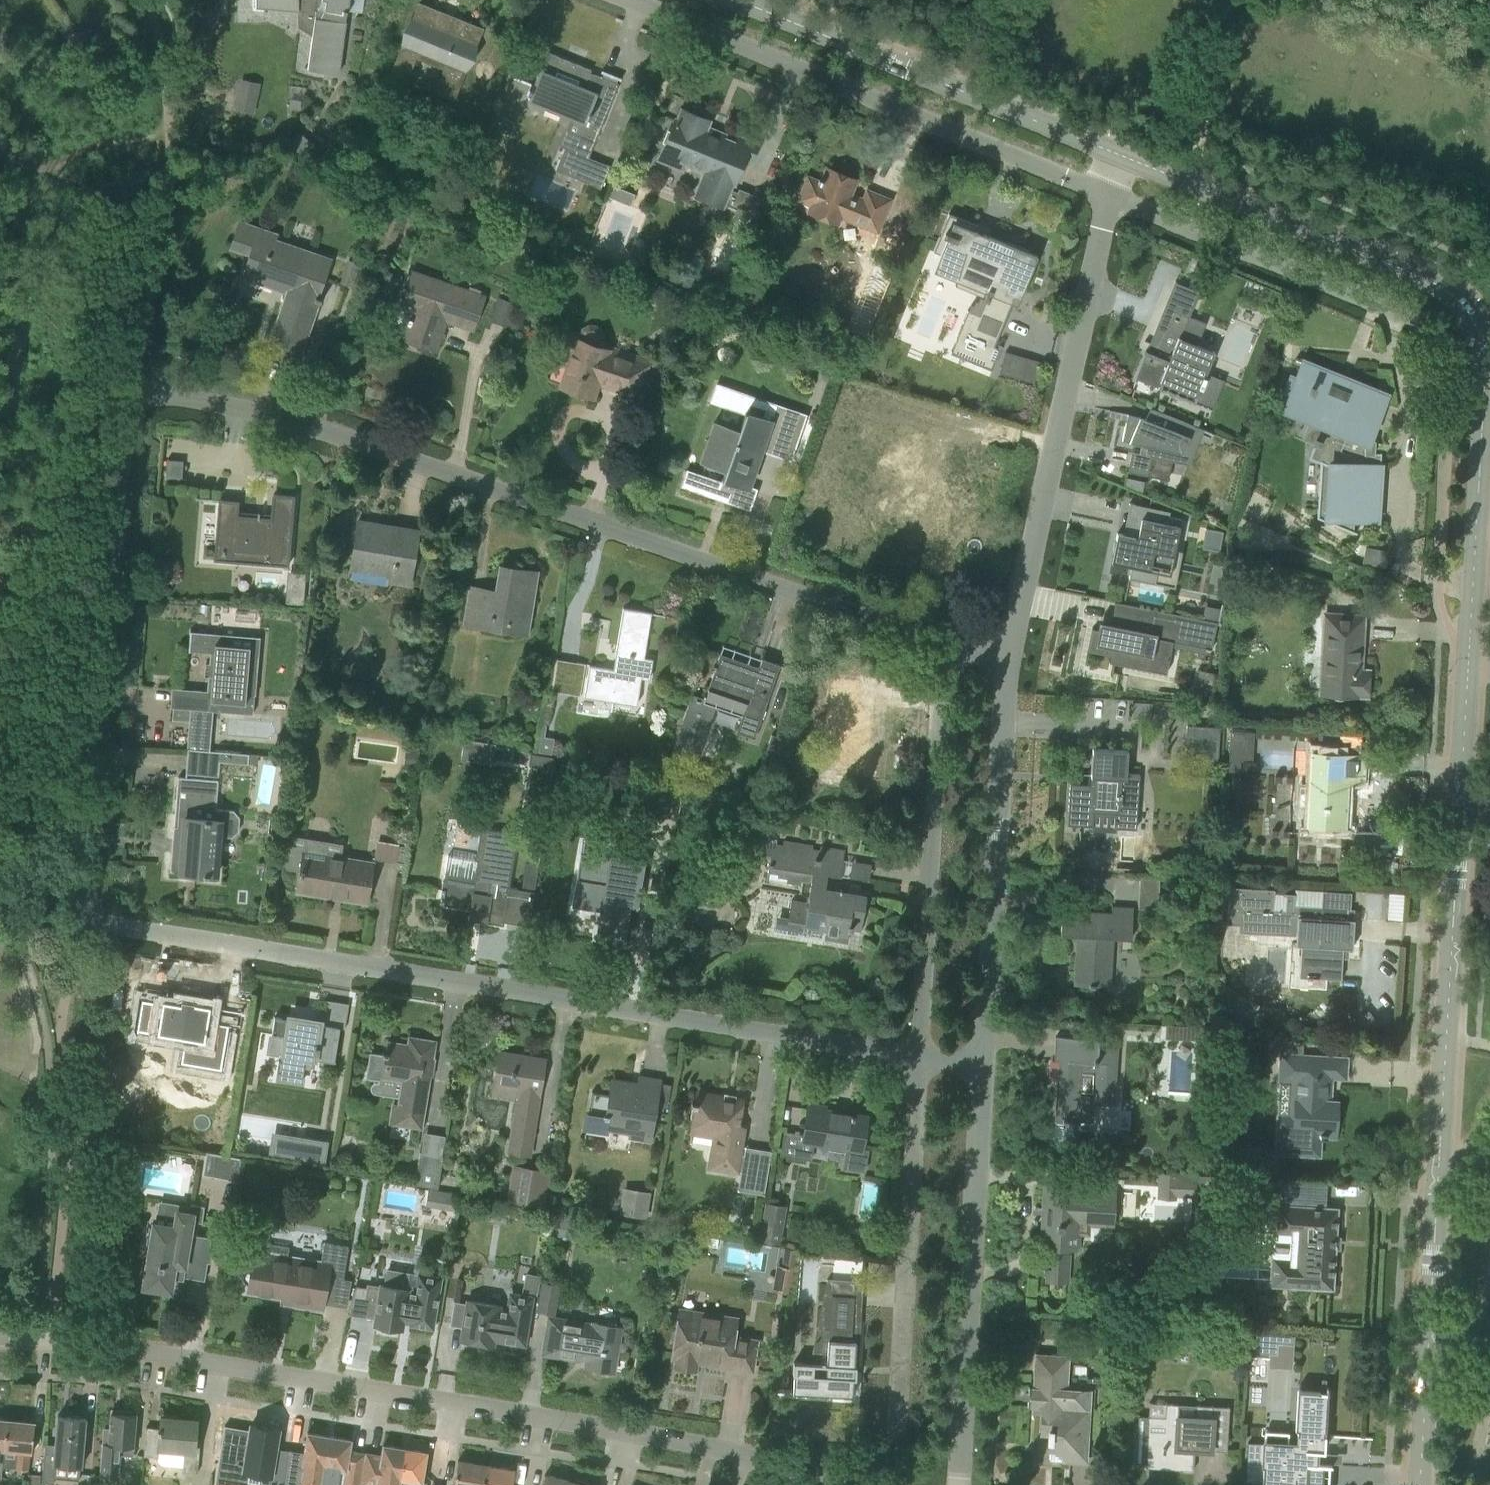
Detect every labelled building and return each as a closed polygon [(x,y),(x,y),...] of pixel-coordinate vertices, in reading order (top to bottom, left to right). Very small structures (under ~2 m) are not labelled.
[(346,13),(348,0),(253,0),(253,10),(264,11),(264,7),(298,10),(315,12),(308,69),(339,73),(347,22),(345,22),(346,13)] [(454,99),(475,47),(482,28),(461,20),(459,24),(443,17),(445,13),(419,3),(395,62),(411,68),(418,51),(446,62),(435,91),(454,99)] [(588,157),(611,102),(618,84),(590,72),(591,71),(546,53),(527,98),(585,121),(573,151),(564,148),(556,170),(579,180),(601,188),(609,166),(588,157)] [(261,84),(240,80),(233,110),(254,114),(261,84)] [(736,144),(704,131),(708,120),(682,110),(678,120),(675,119),(659,160),(681,169),(684,162),(706,171),(696,195),(718,204),(715,210),(729,215),(738,193),(728,189),(731,181),(734,182),(745,156),(752,159),(757,145),(739,138),(736,144)] [(807,175),(804,183),(803,186),(804,186),(799,199),(812,204),(809,212),(837,223),(840,215),(877,230),(889,200),(867,191),(863,200),(849,194),(855,180),(827,168),(822,180),(819,179),(818,181),(816,180),(816,179),(807,175)] [(613,185),(609,197),(620,201),(625,189),(613,185)] [(940,254),(933,270),(937,272),(938,268),(958,276),(960,271),(990,283),(984,298),(980,296),(978,301),(975,300),(973,305),(971,304),(968,310),(967,309),(950,352),(992,369),(1001,345),(999,344),(998,347),(994,346),(1022,277),(1021,277),(1030,256),(1036,259),(1037,255),(975,230),(977,225),(948,213),(933,251),(940,254)] [(316,297),(323,278),(329,258),(274,240),(275,235),(240,223),(232,247),(233,247),(235,243),(251,249),(245,266),(247,267),(244,276),(245,276),(247,271),(280,283),(278,288),(290,292),(273,346),(300,355),(317,301),(321,302),(322,298),(316,297)] [(473,329),(479,310),(484,296),(412,272),(401,304),(413,308),(402,338),(435,350),(447,316),(454,318),(452,322),(473,329)] [(500,297),(492,320),(506,325),(514,302),(500,297)] [(1146,354),(1137,376),(1158,384),(1157,386),(1167,390),(1175,393),(1177,388),(1180,389),(1196,395),(1199,387),(1201,388),(1206,378),(1204,377),(1214,351),(1197,344),(1205,322),(1189,316),(1187,315),(1166,307),(1151,342),(1151,343),(1155,345),(1152,353),(1145,350),(1144,353),(1146,354)] [(571,357),(567,367),(561,386),(592,396),(601,373),(637,385),(633,395),(636,395),(648,361),(608,347),(607,350),(572,338),(566,355),(571,357)] [(1303,363),(1297,379),(1292,377),(1283,398),(1292,401),(1288,410),(1290,411),(1291,409),(1326,423),(1319,439),(1315,438),(1313,442),(1315,442),(1310,456),(1320,460),(1316,517),(1356,533),(1356,531),(1351,529),(1352,518),(1375,519),(1374,522),(1376,522),(1381,452),(1379,452),(1379,453),(1373,452),(1374,441),(1367,439),(1385,395),(1295,358),(1295,360),(1303,363)] [(806,414),(776,404),(771,419),(745,411),(738,430),(714,421),(700,460),(725,469),(721,479),(687,468),(682,484),(716,496),(718,489),(729,493),(726,501),(749,509),(756,489),(749,486),(762,450),(790,460),(806,414)] [(1125,421),(1122,440),(1141,444),(1140,453),(1139,454),(1150,456),(1146,475),(1168,479),(1172,461),(1175,461),(1184,438),(1190,440),(1195,427),(1196,426),(1149,407),(1149,408),(1145,418),(1138,416),(1132,414),(1132,416),(1130,422),(1125,421)] [(1126,477),(1124,485),(1141,493),(1144,481),(1126,477)] [(219,499),(214,559),(233,561),(234,550),(268,553),(267,564),(288,565),(292,517),(294,496),(273,494),(271,518),(237,515),(238,501),(219,499)] [(1174,551),(1181,519),(1169,516),(1163,515),(1164,510),(1149,507),(1144,528),(1128,524),(1126,534),(1117,532),(1116,539),(1112,561),(1131,565),(1129,578),(1159,584),(1159,582),(1155,581),(1162,548),(1174,551)] [(410,585),(415,550),(418,530),(358,520),(350,569),(388,575),(387,581),(410,585)] [(1387,550),(1365,546),(1362,563),(1384,566),(1387,550)] [(1213,563),(1209,582),(1220,584),(1223,565),(1213,563)] [(525,634),(533,590),(536,571),(501,565),(496,598),(484,596),(485,588),(470,585),(464,624),(478,626),(479,617),(492,620),(491,628),(525,634)] [(286,592),(285,603),(303,604),(304,593),(286,592)] [(1211,649),(1217,621),(1115,601),(1111,623),(1099,621),(1097,629),(1092,628),(1090,640),(1087,651),(1110,655),(1109,662),(1149,670),(1156,638),(1211,649)] [(588,664),(583,695),(588,696),(636,704),(640,679),(640,678),(649,679),(652,659),(644,657),(652,614),(664,616),(665,615),(623,608),(616,654),(618,654),(616,669),(613,668),(588,664)] [(1363,615),(1343,614),(1324,613),(1322,642),(1320,678),(1319,693),(1367,696),(1368,671),(1360,670),(1363,615)] [(172,688),(170,707),(191,709),(187,747),(210,749),(213,710),(253,714),(260,642),(260,637),(230,635),(218,634),(211,633),(191,632),(191,630),(190,629),(188,651),(214,653),(213,664),(206,663),(205,676),(212,676),(211,691),(172,688)] [(754,737),(772,684),(779,665),(761,659),(758,667),(747,662),(745,665),(720,656),(721,653),(720,653),(716,665),(714,665),(713,669),(714,670),(709,689),(706,698),(692,693),(671,755),(695,764),(713,711),(714,711),(715,707),(742,716),(736,731),(754,737)] [(1142,703),(1141,718),(1151,719),(1152,703),(1142,703)] [(542,724),(538,751),(551,754),(554,738),(544,736),(546,724),(542,724)] [(1220,726),(1186,725),(1184,760),(1217,762),(1220,726)] [(1232,727),(1229,772),(1239,773),(1240,749),(1252,750),(1254,729),(1232,727)] [(481,742),(480,748),(484,753),(494,755),(496,744),(481,742)] [(407,748),(405,764),(417,766),(420,750),(407,748)] [(1089,785),(1069,784),(1066,825),(1092,827),(1093,813),(1116,814),(1115,819),(1114,819),(1114,824),(1115,824),(1115,828),(1135,830),(1139,774),(1126,773),(1127,750),(1092,748),(1089,785)] [(219,776),(220,761),(221,751),(206,750),(204,775),(219,776)] [(1297,784),(1296,806),(1308,807),(1307,824),(1323,825),(1343,826),(1346,782),(1362,783),(1363,755),(1343,754),(1312,752),(1312,755),(1310,785),(1297,784)] [(532,753),(530,765),(553,768),(555,757),(532,753)] [(234,810),(215,809),(218,780),(178,777),(170,871),(180,872),(180,877),(194,878),(194,873),(204,874),(204,875),(208,875),(208,874),(216,875),(219,835),(231,836),(238,831),(239,817),(234,810)] [(683,788),(656,782),(652,809),(677,814),(683,788)] [(444,874),(440,904),(476,910),(476,907),(483,908),(482,911),(486,912),(485,922),(503,925),(504,919),(527,923),(527,924),(529,924),(538,865),(525,863),(520,891),(509,889),(516,846),(527,848),(526,854),(540,856),(542,838),(529,836),(528,839),(517,838),(518,834),(480,828),(476,854),(474,853),(473,860),(477,861),(474,879),(444,874)] [(346,862),(341,861),(345,841),(291,832),(286,867),(300,869),(297,891),(327,896),(327,894),(348,897),(348,899),(366,902),(372,862),(347,858),(346,862)] [(761,836),(757,857),(769,859),(766,878),(799,883),(800,880),(811,882),(808,902),(792,899),(788,917),(788,919),(799,921),(796,935),(822,940),(821,942),(823,942),(824,938),(847,942),(849,929),(860,931),(866,895),(865,895),(842,891),(825,888),(827,874),(840,876),(841,873),(843,861),(811,856),(812,848),(813,845),(783,840),(783,844),(776,843),(777,839),(761,836)] [(377,839),(374,859),(396,863),(396,861),(405,863),(408,846),(398,845),(399,842),(377,839)] [(591,869),(589,882),(576,879),(573,898),(577,899),(577,898),(602,902),(596,939),(625,944),(632,898),(629,897),(630,888),(640,890),(644,860),(621,856),(620,860),(593,855),(590,869),(591,869)] [(1159,885),(1159,878),(1141,877),(1140,884),(1159,885)] [(1227,886),(1225,916),(1238,917),(1237,931),(1257,932),(1257,928),(1300,930),(1300,935),(1299,945),(1301,945),(1300,962),(1311,963),(1311,977),(1306,977),(1306,980),(1306,987),(1325,988),(1325,978),(1341,979),(1342,957),(1342,947),(1352,948),(1354,919),(1347,918),(1347,908),(1351,908),(1352,891),(1322,889),(1321,889),(1320,905),(1293,904),(1294,893),(1285,892),(1284,909),(1271,908),(1273,888),(1227,886)] [(1110,913),(1082,911),(1062,910),(1061,934),(1077,935),(1074,984),(1094,985),(1094,983),(1108,984),(1111,938),(1131,939),(1132,909),(1110,907),(1110,913)] [(142,1000),(137,1031),(138,1031),(166,1035),(185,1038),(181,1062),(221,1069),(228,1025),(228,1024),(217,1022),(208,1021),(210,1006),(192,1003),(183,1002),(183,1000),(181,1000),(181,1004),(180,1006),(142,1000)] [(333,1062),(338,1027),(274,1016),(271,1034),(284,1036),(280,1060),(278,1060),(276,1072),(278,1072),(277,1078),(302,1082),(304,1065),(314,1066),(315,1059),(333,1062)] [(1195,1039),(1196,1028),(1165,1026),(1165,1038),(1195,1039)] [(1119,1039),(1075,1037),(1055,1036),(1054,1060),(1059,1060),(1054,1130),(1055,1130),(1054,1142),(1072,1144),(1074,1123),(1079,1123),(1079,1121),(1092,1121),(1094,1103),(1115,1105),(1119,1039)] [(419,1126),(430,1062),(433,1042),(410,1039),(409,1047),(399,1045),(400,1043),(387,1041),(385,1052),(383,1051),(382,1054),(370,1052),(366,1078),(384,1081),(385,1078),(404,1081),(400,1106),(396,1106),(394,1122),(419,1126)] [(497,1072),(495,1086),(520,1090),(511,1141),(509,1153),(528,1156),(530,1144),(540,1080),(544,1061),(518,1056),(518,1055),(500,1053),(497,1072)] [(1188,1061),(1188,1053),(1177,1053),(1177,1064),(1170,1064),(1171,1091),(1186,1090),(1185,1061),(1188,1061)] [(1278,1133),(1277,1152),(1318,1154),(1319,1136),(1326,1137),(1326,1135),(1334,1136),(1336,1102),(1329,1101),(1330,1076),(1344,1077),(1345,1058),(1342,1058),(1325,1057),(1302,1056),(1282,1055),(1281,1079),(1302,1080),(1301,1102),(1296,1102),(1294,1133),(1278,1133)] [(648,1140),(658,1079),(641,1076),(639,1088),(614,1085),(615,1082),(613,1081),(611,1094),(591,1091),(585,1129),(605,1133),(607,1124),(632,1129),(631,1137),(648,1140)] [(736,1132),(738,1119),(741,1099),(698,1092),(696,1102),(691,1101),(691,1105),(696,1106),(692,1126),(717,1130),(711,1167),(738,1171),(740,1156),(744,1134),(736,1132)] [(808,1104),(805,1123),(802,1144),(828,1148),(828,1149),(845,1152),(843,1167),(864,1170),(867,1150),(861,1149),(867,1117),(825,1110),(825,1106),(808,1104)] [(289,1134),(286,1156),(325,1162),(328,1141),(289,1134)] [(743,1157),(740,1156),(738,1171),(741,1172),(738,1191),(765,1195),(773,1150),(745,1145),(743,1157)] [(85,1151),(83,1162),(94,1163),(95,1152),(85,1151)] [(443,1155),(420,1152),(415,1184),(438,1187),(443,1155)] [(513,1163),(507,1199),(546,1205),(551,1169),(513,1163)] [(1197,1174),(1197,1173),(1175,1172),(1159,1172),(1157,1198),(1177,1199),(1177,1197),(1194,1198),(1195,1195),(1196,1195),(1197,1174)] [(1196,1198),(1194,1225),(1208,1226),(1209,1198),(1229,1199),(1230,1176),(1197,1174),(1196,1195),(1196,1198)] [(1090,1235),(1091,1223),(1112,1224),(1114,1195),(1077,1193),(1077,1187),(1046,1185),(1042,1246),(1045,1246),(1043,1271),(1046,1271),(1046,1281),(1069,1282),(1071,1251),(1078,1251),(1078,1245),(1080,1246),(1081,1235),(1090,1235)] [(648,1216),(650,1189),(623,1188),(621,1215),(648,1216)] [(460,1193),(444,1190),(442,1208),(457,1210),(460,1193)] [(781,1243),(787,1206),(765,1202),(759,1240),(781,1243)] [(209,1251),(211,1236),(190,1233),(192,1220),(202,1222),(204,1206),(191,1204),(189,1213),(177,1211),(174,1226),(153,1223),(153,1228),(149,1227),(146,1243),(150,1244),(143,1286),(170,1291),(174,1269),(182,1270),(181,1276),(204,1280),(207,1262),(210,1262),(211,1251),(209,1251)] [(1337,1208),(1319,1207),(1260,1204),(1259,1232),(1272,1232),(1270,1266),(1288,1267),(1287,1285),(1332,1288),(1337,1208)] [(558,1211),(554,1235),(574,1238),(578,1215),(558,1211)] [(751,1233),(752,1224),(740,1223),(738,1231),(751,1233)] [(349,1246),(324,1242),(321,1259),(288,1253),(289,1246),(257,1240),(256,1248),(254,1248),(253,1256),(248,1290),(295,1298),(294,1304),(322,1308),(327,1275),(344,1278),(349,1246)] [(792,1292),(798,1250),(798,1248),(785,1246),(782,1265),(777,1265),(774,1286),(773,1290),(792,1292)] [(1132,1264),(1132,1249),(1118,1248),(1117,1263),(1132,1264)] [(540,1276),(526,1273),(523,1290),(536,1293),(540,1276)] [(418,1274),(415,1292),(407,1291),(408,1289),(381,1285),(381,1288),(368,1285),(366,1298),(379,1300),(375,1325),(382,1326),(381,1330),(393,1332),(394,1328),(401,1329),(402,1322),(410,1323),(410,1325),(433,1328),(441,1277),(418,1274)] [(554,1314),(559,1284),(543,1281),(538,1311),(554,1314)] [(451,1324),(463,1326),(464,1326),(462,1339),(492,1344),(493,1338),(524,1343),(531,1297),(511,1294),(508,1310),(498,1309),(498,1305),(468,1300),(467,1304),(455,1302),(451,1324)] [(855,1342),(856,1329),(851,1329),(853,1297),(831,1295),(827,1363),(793,1361),(792,1374),(794,1374),(793,1392),(852,1396),(853,1379),(855,1379),(856,1366),(854,1366),(856,1342),(855,1342)] [(681,1310),(673,1357),(676,1357),(675,1365),(695,1369),(696,1361),(698,1361),(699,1356),(709,1357),(708,1362),(752,1370),(755,1350),(757,1341),(733,1337),(736,1319),(717,1316),(716,1322),(685,1316),(686,1310),(681,1310)] [(614,1372),(619,1338),(621,1328),(548,1318),(546,1329),(542,1354),(585,1361),(584,1367),(614,1372)] [(1121,1327),(1122,1320),(1107,1319),(1106,1326),(1121,1327)] [(1254,1332),(1252,1355),(1270,1356),(1270,1353),(1278,1354),(1278,1343),(1294,1344),(1294,1334),(1254,1332)] [(1029,1386),(1027,1406),(1029,1406),(1029,1405),(1033,1405),(1033,1410),(1043,1411),(1041,1433),(1048,1434),(1048,1441),(1050,1441),(1049,1460),(1085,1462),(1087,1442),(1089,1410),(1090,1390),(1066,1388),(1068,1356),(1036,1354),(1034,1388),(1030,1388),(1030,1386),(1029,1386)] [(1237,1484),(1326,1484),(1328,1464),(1330,1464),(1331,1463),(1317,1462),(1318,1450),(1324,1451),(1327,1387),(1326,1386),(1326,1390),(1320,1390),(1320,1387),(1307,1386),(1297,1386),(1294,1429),(1297,1429),(1296,1448),(1287,1447),(1288,1444),(1272,1444),(1248,1442),(1246,1476),(1237,1475),(1237,1484)] [(1210,1450),(1211,1430),(1213,1405),(1195,1405),(1195,1415),(1177,1414),(1177,1404),(1165,1403),(1164,1421),(1148,1420),(1149,1416),(1148,1416),(1148,1418),(1138,1418),(1138,1416),(1137,1415),(1135,1463),(1136,1463),(1136,1462),(1145,1462),(1145,1467),(1146,1467),(1146,1463),(1179,1465),(1179,1469),(1193,1470),(1194,1449),(1210,1450)] [(132,1454),(135,1426),(136,1414),(132,1414),(133,1411),(119,1410),(119,1413),(111,1412),(109,1428),(104,1427),(103,1435),(100,1475),(111,1476),(118,1477),(120,1453),(132,1454)] [(81,1466),(84,1438),(86,1418),(57,1415),(55,1445),(45,1444),(42,1476),(41,1482),(54,1483),(56,1464),(81,1466)] [(160,1428),(146,1427),(143,1455),(158,1457),(158,1461),(161,1465),(183,1467),(182,1471),(197,1473),(200,1442),(195,1442),(197,1420),(161,1417),(160,1428)] [(32,1453),(33,1442),(35,1422),(7,1419),(4,1450),(16,1451),(15,1468),(29,1469),(30,1453),(32,1453)] [(216,1484),(221,1484),(270,1484),(274,1460),(276,1448),(278,1435),(267,1433),(268,1427),(254,1424),(251,1424),(250,1430),(225,1426),(216,1484)] [(284,1484),(321,1484),(329,1436),(307,1432),(304,1452),(300,1452),(289,1450),(284,1484)] [(365,1453),(365,1452),(349,1450),(351,1439),(329,1436),(321,1484),(360,1484),(365,1453)] [(405,1448),(383,1444),(381,1455),(365,1452),(365,1453),(360,1484),(398,1484),(405,1448)] [(423,1471),(426,1452),(405,1448),(398,1484),(410,1484),(410,1480),(422,1482),(423,1471)] [(486,1464),(458,1460),(453,1484),(483,1484),(486,1464)] [(514,1469),(486,1464),(483,1484),(512,1484),(514,1469)] [(571,1481),(544,1474),(542,1484),(570,1484),(571,1481)] [(41,1482),(42,1476),(29,1475),(28,1484),(41,1484),(41,1482)]
